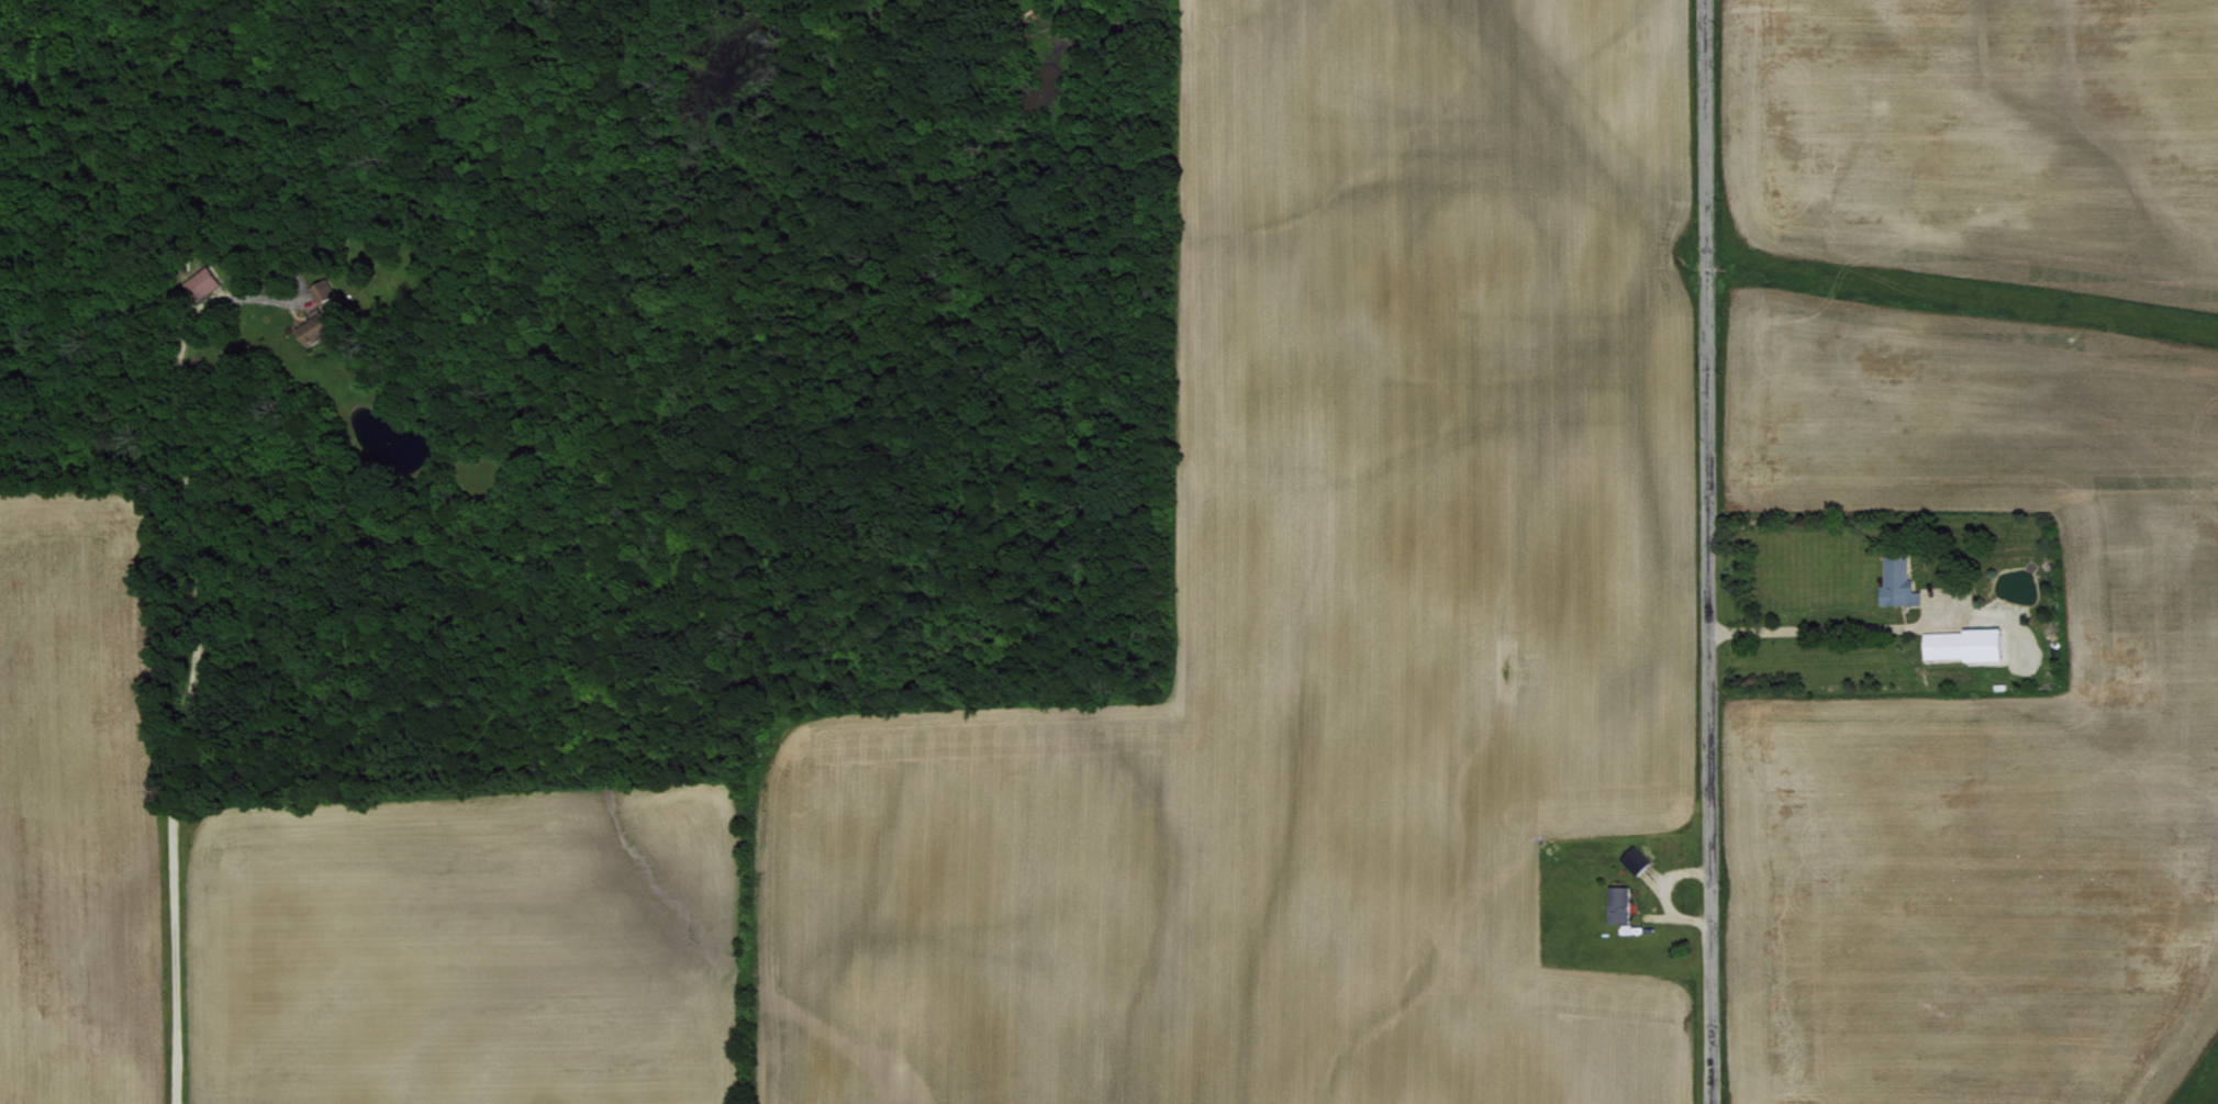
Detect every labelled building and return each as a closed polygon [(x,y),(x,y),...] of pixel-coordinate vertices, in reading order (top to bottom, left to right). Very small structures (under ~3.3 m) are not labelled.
[(183,278),(192,298),(218,286),(209,266),(183,278)] [(1920,603),(1920,590),(1912,590),(1912,577),(1908,577),(1908,553),(1881,554),(1881,603),(1920,603)] [(2004,658),(2004,628),(1923,630),(1924,660),(2004,658)] [(1635,874),(1649,860),(1632,844),(1619,858),(1635,874)] [(1629,885),(1608,885),(1607,922),(1628,922),(1629,885)]
